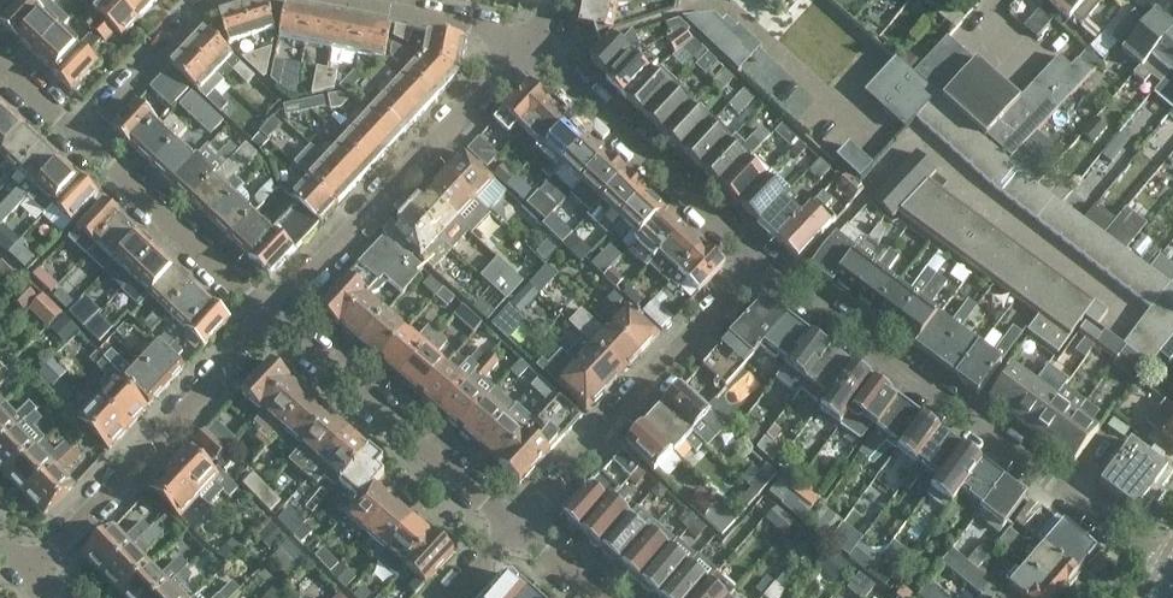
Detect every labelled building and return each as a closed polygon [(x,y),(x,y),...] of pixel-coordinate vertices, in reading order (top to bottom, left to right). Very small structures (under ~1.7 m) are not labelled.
[(0,10),(0,25),(17,41),(43,13),(55,0),(41,0),(36,5),(30,0),(21,0),(18,3),(14,0),(10,0),(2,8),(0,10)] [(116,32),(121,37),(138,19),(118,0),(98,0),(101,3),(93,11),(103,20),(116,32)] [(154,0),(118,0),(138,19),(155,1),(154,0)] [(776,12),(787,0),(765,0),(776,12)] [(1047,9),(1050,6),(1055,0),(1037,0),(1047,9)] [(1050,6),(1069,21),(1072,18),(1081,26),(1090,14),(1092,15),(1105,0),(1055,0),(1050,6)] [(265,1),(242,8),(251,38),(275,31),(265,1)] [(616,7),(584,1),(579,27),(593,29),(594,35),(612,28),(616,7)] [(656,3),(657,14),(675,8),(673,1),(656,3)] [(285,5),(279,39),(305,44),(312,10),(285,5)] [(1040,6),(1025,24),(1039,36),(1054,18),(1040,6)] [(242,8),(218,15),(228,45),(251,38),(242,8)] [(1140,21),(1126,9),(1105,31),(1120,44),(1140,21)] [(312,10),(305,44),(331,49),(338,15),(312,10)] [(93,11),(82,24),(91,32),(103,20),(93,11)] [(61,29),(43,13),(17,41),(35,57),(61,29)] [(1122,53),(1142,70),(1172,33),(1172,28),(1156,14),(1122,53)] [(338,15),(331,49),(357,54),(364,19),(338,15)] [(714,17),(682,20),(738,72),(759,49),(739,29),(735,32),(726,22),(722,27),(714,17)] [(364,19),(357,54),(384,59),(390,24),(364,19)] [(79,46),(52,74),(71,91),(97,63),(89,55),(103,40),(106,42),(116,32),(103,20),(91,32),(92,33),(80,46),(79,46)] [(666,24),(671,33),(685,25),(679,20),(666,24)] [(685,25),(671,33),(665,35),(668,41),(674,38),(682,50),(694,41),(687,34),(690,30),(685,25)] [(396,26),(394,38),(408,44),(414,30),(396,26)] [(79,46),(61,29),(35,57),(52,74),(79,46)] [(204,30),(187,48),(215,75),(225,65),(247,85),(254,77),(204,30)] [(428,33),(423,56),(459,74),(465,40),(428,33)] [(1142,70),(1139,68),(1134,76),(1149,88),(1157,78),(1153,75),(1160,66),(1171,75),(1172,73),(1172,34),(1142,70)] [(608,43),(590,62),(610,80),(633,56),(640,52),(632,36),(623,45),(617,40),(608,43)] [(947,38),(915,74),(939,95),(949,104),(960,114),(971,123),(982,133),(992,143),(1003,152),(1014,162),(1039,134),(1075,93),(1101,64),(1087,51),(1071,69),(1060,58),(1020,102),(947,38)] [(694,41),(682,50),(683,51),(683,50),(697,64),(707,53),(695,41),(694,42),(694,41)] [(405,51),(392,45),(390,56),(398,64),(405,51)] [(187,48),(171,66),(221,113),(228,106),(206,85),(215,75),(187,48)] [(272,49),(256,54),(263,78),(266,77),(272,49)] [(633,56),(610,80),(606,84),(626,101),(659,69),(640,52),(633,56)] [(256,54),(242,59),(263,78),(256,54)] [(705,76),(717,63),(708,54),(695,67),(705,76)] [(423,56),(413,67),(441,93),(459,74),(423,56)] [(285,62),(275,60),(271,80),(280,89),(285,62)] [(897,63),(867,94),(905,130),(935,98),(897,63)] [(383,65),(375,74),(392,89),(396,85),(424,112),(441,93),(413,67),(399,82),(391,75),(388,79),(387,77),(391,73),(383,65)] [(316,68),(312,95),(323,93),(327,70),(316,68)] [(659,69),(626,101),(645,119),(676,85),(659,69)] [(168,70),(150,89),(171,109),(188,90),(168,70)] [(327,70),(323,93),(334,91),(337,72),(327,70)] [(347,95),(362,80),(354,72),(339,88),(347,95)] [(720,94),(734,79),(726,72),(712,87),(720,94)] [(1155,94),(1172,110),(1172,73),(1171,75),(1155,94)] [(384,98),(378,104),(406,131),(424,112),(396,85),(392,89),(375,74),(361,88),(369,95),(380,85),(381,86),(377,91),(384,98)] [(550,102),(529,84),(494,122),(508,135),(518,125),(524,131),(550,102)] [(676,85),(645,119),(664,137),(694,103),(676,85)] [(725,124),(752,96),(745,89),(718,117),(725,124)] [(206,107),(192,94),(180,107),(194,121),(206,107)] [(335,95),(338,110),(341,110),(349,102),(340,94),(335,95)] [(335,95),(327,97),(331,112),(338,110),(335,95)] [(936,97),(916,119),(927,129),(949,104),(939,95),(936,97)] [(323,98),(309,101),(311,112),(326,109),(323,98)] [(309,101),(283,106),(285,117),(311,112),(309,101)] [(570,121),(550,102),(524,131),(544,149),(570,121)] [(111,129),(131,148),(156,122),(136,103),(111,129)] [(714,121),(694,103),(664,137),(683,155),(714,121)] [(359,111),(354,117),(388,149),(406,131),(378,104),(366,118),(359,111)] [(949,104),(927,129),(937,139),(960,114),(949,104)] [(206,107),(194,121),(210,136),(223,123),(206,107)] [(0,119),(0,155),(26,128),(8,111),(0,119)] [(960,114),(937,139),(948,148),(971,123),(960,114)] [(156,122),(131,148),(151,166),(176,140),(177,141),(187,130),(172,117),(162,127),(156,122)] [(388,149),(354,117),(344,126),(352,133),(343,142),(371,168),(388,149)] [(273,118),(260,133),(268,141),(281,126),(273,118)] [(1095,118),(1082,134),(1094,144),(1108,128),(1095,118)] [(544,150),(543,151),(553,161),(543,172),(551,179),(552,178),(560,169),(587,140),(569,123),(570,121),(544,149),(544,150)] [(734,139),(714,121),(683,155),(702,173),(734,139)] [(971,123),(948,148),(959,158),(982,133),(971,123)] [(800,143),(782,126),(774,133),(792,151),(800,143)] [(0,155),(0,171),(7,164),(16,173),(43,145),(26,128),(0,155)] [(734,139),(702,173),(721,191),(722,190),(753,156),(762,147),(770,138),(760,130),(752,138),(745,146),(735,136),(734,139)] [(261,150),(268,142),(259,133),(251,142),(261,150)] [(982,133),(959,158),(970,168),(992,143),(982,133)] [(1039,134),(1014,162),(1024,171),(1027,174),(1035,181),(1038,184),(1039,183),(1053,167),(1063,154),(1039,134)] [(479,139),(467,151),(486,169),(498,157),(479,139)] [(176,140),(151,166),(171,185),(195,158),(177,141),(176,140)] [(606,157),(587,140),(560,169),(580,187),(582,185),(606,157)] [(319,153),(318,154),(353,187),(371,168),(343,142),(333,153),(322,143),(316,150),(319,153)] [(992,143),(970,168),(980,178),(1003,152),(992,143)] [(207,146),(195,158),(171,185),(190,203),(239,152),(230,144),(224,150),(223,151),(218,156),(207,146)] [(27,198),(61,162),(43,145),(16,173),(26,182),(0,210),(0,226),(27,198)] [(239,152),(190,203),(210,222),(238,191),(240,189),(241,189),(244,186),(235,177),(242,170),(243,172),(258,155),(247,145),(239,152)] [(849,149),(838,159),(860,181),(870,169),(849,149)] [(819,162),(808,152),(802,158),(813,169),(819,162)] [(1003,152),(980,178),(992,188),(1014,162),(1003,152)] [(319,169),(309,179),(336,205),(353,187),(318,154),(311,161),(319,169)] [(917,154),(895,177),(915,197),(929,183),(938,174),(917,154)] [(464,155),(446,174),(475,202),(487,213),(505,194),(464,155)] [(606,158),(606,157),(582,185),(591,193),(581,204),(585,207),(565,229),(571,235),(627,174),(608,156),(606,158)] [(772,174),(753,156),(722,190),(741,208),(772,174)] [(813,169),(797,186),(802,192),(816,178),(821,182),(831,171),(820,161),(819,162),(813,169)] [(27,198),(35,206),(45,215),(79,178),(61,162),(27,198)] [(1014,162),(992,188),(1004,197),(1024,171),(1014,162)] [(494,176),(507,188),(516,179),(503,166),(494,176)] [(1024,171),(1004,197),(1015,206),(1035,181),(1024,171)] [(446,174),(428,194),(470,233),(470,234),(474,237),(473,238),(484,248),(492,239),(464,214),(475,202),(446,174)] [(647,192),(627,174),(571,235),(572,236),(588,219),(597,227),(611,212),(621,221),(647,192)] [(781,182),(772,174),(741,208),(761,226),(791,193),(779,183),(781,182)] [(849,175),(836,189),(852,204),(865,190),(849,175)] [(536,195),(518,177),(516,179),(507,188),(526,206),(536,195)] [(915,197),(895,177),(874,200),(894,219),(899,214),(915,197)] [(79,178),(45,215),(42,217),(61,234),(97,196),(79,178)] [(560,185),(552,178),(551,179),(545,186),(552,193),(560,185)] [(309,179),(291,198),(299,206),(318,224),(336,205),(309,179)] [(271,181),(254,200),(261,207),(274,193),(271,181)] [(1035,181),(1015,206),(1027,215),(1047,189),(1040,183),(1039,183),(1038,184),(1035,181)] [(929,183),(915,197),(899,214),(927,235),(953,200),(929,183)] [(238,191),(210,222),(229,240),(254,214),(247,207),(248,206),(248,205),(249,203),(249,202),(249,200),(248,197),(248,196),(247,195),(241,189),(240,189),(238,191)] [(1047,189),(1027,215),(1038,224),(1059,198),(1047,189)] [(647,192),(621,221),(622,222),(615,228),(624,236),(629,231),(632,234),(622,244),(628,250),(664,212),(646,195),(648,193),(647,192)] [(274,193),(261,207),(267,213),(276,202),(274,193)] [(558,210),(539,193),(527,206),(546,223),(558,210)] [(798,200),(791,193),(761,226),(780,243),(803,218),(791,207),(798,200)] [(1074,193),(1066,203),(1070,207),(1082,216),(1089,205),(1074,193)] [(428,194),(410,213),(448,249),(457,238),(462,242),(470,234),(470,233),(428,194)] [(780,243),(800,262),(838,221),(825,210),(832,202),(824,195),(803,218),(780,243)] [(1059,198),(1038,224),(1050,233),(1070,207),(1066,203),(1059,198)] [(953,200),(927,235),(950,252),(976,217),(953,200)] [(104,202),(69,240),(87,257),(123,220),(104,202)] [(274,232),(249,258),(269,277),(294,251),(318,224),(299,206),(274,232)] [(1093,224),(1104,233),(1105,234),(1116,221),(1096,206),(1085,218),(1093,224)] [(1070,207),(1050,233),(1061,242),(1082,216),(1070,207)] [(1105,234),(1116,242),(1127,251),(1147,226),(1126,209),(1116,221),(1105,234)] [(683,229),(664,212),(628,250),(629,251),(628,251),(646,269),(648,267),(683,229)] [(410,213),(392,232),(421,260),(421,261),(434,273),(452,252),(448,249),(410,213)] [(254,214),(229,240),(249,258),(274,232),(254,214)] [(1082,216),(1061,242),(1072,251),(1093,224),(1085,218),(1082,216)] [(976,217),(950,252),(974,270),(1000,235),(976,217)] [(123,220),(87,257),(105,274),(114,265),(140,236),(123,220)] [(1093,224),(1072,251),(1084,260),(1104,233),(1093,224)] [(0,230),(0,246),(8,254),(9,253),(17,245),(19,242),(3,226),(0,230)] [(823,256),(812,271),(834,287),(868,241),(848,226),(823,256)] [(868,241),(834,287),(854,302),(891,253),(889,251),(886,256),(877,249),(886,232),(879,227),(868,241)] [(704,246),(684,228),(683,229),(648,267),(668,285),(678,274),(704,246)] [(1104,233),(1084,260),(1095,269),(1116,242),(1105,234),(1104,233)] [(592,253),(573,235),(562,247),(581,265),(592,253)] [(1000,235),(974,270),(998,287),(1023,252),(1000,235)] [(140,236),(114,265),(131,281),(158,253),(140,236)] [(321,309),(342,328),(370,296),(368,295),(380,282),(381,283),(384,279),(403,296),(423,272),(385,238),(321,309)] [(1116,242),(1095,269),(1107,277),(1127,251),(1116,242)] [(26,254),(17,245),(9,253),(18,262),(26,254)] [(704,246),(678,274),(698,293),(724,265),(704,246)] [(1127,251),(1107,277),(1118,286),(1139,260),(1127,251)] [(1023,252),(998,287),(1021,305),(1047,270),(1023,252)] [(158,253),(131,281),(109,304),(119,313),(140,290),(149,298),(176,270),(158,253)] [(891,253),(854,302),(875,318),(898,287),(884,277),(899,259),(891,253)] [(1172,287),(1172,286),(1172,267),(1159,257),(1150,269),(1161,278),(1172,287)] [(1139,260),(1118,286),(1129,295),(1150,269),(1139,260)] [(603,278),(611,270),(601,261),(592,269),(603,278)] [(2,262),(0,264),(0,286),(0,287),(14,274),(2,262)] [(529,286),(540,296),(557,277),(546,268),(529,286)] [(58,286),(40,269),(32,277),(51,294),(58,286)] [(1150,269),(1129,295),(1141,304),(1161,278),(1150,269)] [(176,270),(149,298),(167,315),(194,286),(176,270)] [(624,282),(611,270),(603,278),(616,290),(624,282)] [(1047,270),(1021,305),(1038,317),(1027,332),(1034,337),(1071,287),(1047,270)] [(524,284),(510,271),(493,289),(507,302),(524,284)] [(909,295),(898,287),(875,318),(895,333),(937,277),(927,271),(909,295)] [(939,274),(937,277),(895,333),(916,348),(939,317),(926,307),(932,300),(931,299),(946,278),(939,274)] [(445,290),(430,278),(423,286),(437,299),(445,290)] [(1141,304),(1151,312),(1152,313),(1172,287),(1161,278),(1141,304)] [(194,286),(167,315),(185,332),(211,303),(194,286)] [(645,299),(631,286),(622,295),(636,309),(645,299)] [(37,298),(25,287),(12,300),(24,311),(37,298)] [(506,302),(491,287),(472,308),(488,322),(506,302)] [(1071,287),(1034,337),(1057,355),(1084,319),(1094,305),(1071,287)] [(1142,324),(1170,344),(1172,340),(1172,287),(1152,313),(1151,312),(1142,324)] [(445,290),(437,299),(448,308),(455,299),(445,290)] [(525,290),(511,306),(526,320),(541,303),(525,290)] [(69,312),(75,306),(61,292),(54,298),(69,312)] [(616,308),(622,301),(623,301),(614,292),(611,296),(607,300),(616,308)] [(643,310),(663,328),(679,311),(659,293),(643,310)] [(62,314),(43,296),(28,310),(48,329),(62,314)] [(361,345),(389,313),(370,296),(342,328),(361,345)] [(766,302),(761,303),(702,366),(725,388),(751,360),(789,319),(766,302)] [(939,317),(916,348),(936,364),(960,332),(978,308),(968,302),(950,325),(939,317)] [(211,303),(185,332),(203,349),(230,320),(211,303)] [(1094,305),(1084,319),(1097,329),(1108,315),(1094,305)] [(90,320),(75,306),(69,312),(83,326),(90,320)] [(492,326),(508,340),(526,320),(511,306),(492,326)] [(629,307),(610,327),(640,355),(659,335),(629,307)] [(569,324),(583,339),(584,338),(622,374),(640,355),(610,327),(604,333),(581,311),(569,324)] [(389,313),(361,345),(381,362),(409,331),(389,313)] [(461,323),(474,334),(482,324),(469,313),(461,323)] [(150,333),(161,321),(154,314),(143,326),(150,333)] [(79,332),(64,317),(51,330),(65,345),(79,332)] [(95,319),(85,330),(99,343),(110,333),(95,319)] [(789,319),(751,360),(753,362),(763,352),(776,362),(779,358),(787,364),(808,336),(809,334),(789,319)] [(127,322),(116,333),(123,340),(134,328),(127,322)] [(1077,334),(1094,347),(1102,337),(1085,324),(1077,334)] [(1124,347),(1126,348),(1149,364),(1148,365),(1150,366),(1160,355),(1170,344),(1142,324),(1124,347)] [(409,331),(381,362),(400,380),(439,336),(429,327),(419,339),(409,331)] [(980,348),(957,379),(978,395),(1022,336),(1013,329),(993,357),(980,348)] [(960,332),(936,364),(957,379),(980,348),(960,332)] [(156,343),(166,352),(174,344),(164,335),(156,343)] [(439,336),(400,380),(420,397),(448,366),(437,355),(447,343),(439,336)] [(829,351),(808,336),(776,379),(796,395),(800,390),(829,351)] [(561,351),(560,352),(604,393),(622,374),(584,338),(583,339),(567,356),(561,351)] [(1108,346),(1120,356),(1126,348),(1124,347),(1113,339),(1108,346)] [(1160,355),(1169,363),(1172,358),(1172,340),(1170,344),(1160,355)] [(156,343),(139,362),(166,388),(184,369),(176,361),(166,352),(156,343)] [(174,344),(166,352),(176,361),(183,354),(174,344)] [(1126,348),(1120,356),(1118,358),(1119,359),(1109,371),(1115,375),(1125,362),(1140,375),(1148,365),(1149,364),(1126,348)] [(448,366),(420,397),(440,415),(490,359),(480,350),(458,374),(448,366)] [(1054,359),(1042,350),(1037,356),(1049,365),(1054,359)] [(850,367),(829,351),(800,390),(821,406),(850,367)] [(543,360),(537,367),(586,413),(604,393),(560,352),(548,365),(543,360)] [(111,353),(103,361),(121,380),(149,406),(166,388),(139,362),(130,371),(111,353)] [(108,390),(98,401),(128,430),(146,411),(118,384),(121,380),(103,361),(96,354),(90,360),(107,377),(102,384),(108,390)] [(490,359),(440,415),(459,432),(488,401),(486,400),(476,391),(498,366),(490,359)] [(68,373),(53,360),(40,374),(54,388),(68,373)] [(520,361),(509,372),(519,381),(530,369),(520,361)] [(268,362),(239,395),(260,413),(289,380),(268,362)] [(871,382),(850,367),(821,406),(822,407),(819,411),(839,425),(871,382)] [(1015,367),(990,401),(1012,416),(1036,383),(1015,367)] [(0,373),(0,388),(12,377),(4,369),(0,373)] [(559,397),(540,379),(532,388),(551,406),(559,397)] [(289,380),(260,413),(262,415),(254,424),(263,432),(259,436),(268,444),(280,430),(309,397),(289,380)] [(871,381),(871,382),(839,425),(862,441),(873,427),(877,430),(898,401),(871,381)] [(1036,383),(1012,416),(1032,432),(1057,398),(1036,383)] [(663,408),(665,410),(704,446),(708,449),(726,429),(709,414),(710,413),(682,388),(663,408)] [(1057,398),(1032,432),(1053,447),(1085,403),(1065,388),(1057,398)] [(488,401),(459,432),(479,450),(521,402),(520,401),(514,407),(495,390),(486,400),(488,401)] [(70,413),(79,421),(109,450),(128,430),(98,401),(89,393),(70,413)] [(309,397),(280,430),(300,448),(329,415),(309,397)] [(538,442),(528,433),(498,467),(519,485),(580,417),(560,398),(538,422),(547,431),(538,442)] [(898,401),(877,430),(859,455),(869,462),(886,443),(895,449),(919,417),(898,401)] [(530,409),(521,402),(479,450),(498,467),(528,433),(527,432),(525,434),(516,426),(530,409)] [(1085,403),(1053,447),(1075,463),(1099,429),(1092,424),(1099,414),(1085,403)] [(1133,412),(1121,403),(1112,415),(1124,424),(1133,412)] [(34,414),(28,408),(17,418),(11,424),(0,412),(0,446),(34,414)] [(653,418),(645,427),(673,453),(674,454),(685,442),(696,453),(704,446),(665,410),(659,417),(653,418)] [(0,446),(0,471),(6,477),(35,449),(24,437),(41,421),(34,414),(0,446)] [(329,415),(300,448),(312,458),(300,471),(308,478),(348,432),(329,415)] [(919,417),(895,449),(896,450),(897,449),(917,464),(939,434),(918,419),(920,417),(919,417)] [(761,430),(746,418),(735,431),(752,445),(761,435),(759,433),(761,430)] [(1170,428),(1163,422),(1155,430),(1172,446),(1172,424),(1170,428)] [(217,423),(207,434),(225,451),(235,440),(217,423)] [(645,427),(626,447),(654,473),(673,453),(645,427)] [(205,432),(195,442),(216,462),(226,452),(225,451),(207,434),(205,432)] [(348,432),(308,478),(317,486),(324,479),(335,489),(338,486),(337,485),(368,450),(348,432)] [(939,434),(917,464),(918,465),(902,486),(909,492),(920,477),(921,478),(927,471),(937,479),(960,450),(939,434)] [(765,438),(757,449),(773,464),(781,453),(765,438)] [(1131,441),(1100,484),(1143,516),(1156,498),(1160,501),(1166,491),(1163,489),(1172,476),(1172,472),(1131,441)] [(41,443),(35,449),(6,477),(24,496),(71,451),(65,445),(53,456),(41,443)] [(1154,447),(1149,454),(1159,461),(1164,455),(1154,447)] [(71,451),(24,496),(43,516),(73,488),(61,475),(79,458),(72,450),(71,451)] [(337,485),(338,486),(357,503),(373,485),(382,474),(375,468),(381,461),(368,450),(337,485)] [(960,450),(937,479),(938,480),(926,496),(946,511),(980,465),(960,450)] [(168,471),(198,499),(208,509),(223,494),(230,500),(233,497),(240,504),(246,498),(233,486),(234,485),(217,469),(212,475),(187,451),(168,471)] [(640,468),(623,452),(613,463),(629,478),(630,479),(640,468)] [(216,469),(217,469),(225,476),(237,460),(229,454),(216,469)] [(980,512),(1003,480),(983,464),(981,466),(980,465),(946,511),(947,512),(962,493),(970,499),(970,505),(980,512)] [(759,496),(777,476),(767,466),(758,475),(751,468),(741,480),(748,487),(759,496)] [(647,475),(640,468),(630,479),(629,478),(628,480),(637,487),(647,475)] [(168,471),(150,491),(179,519),(198,499),(168,471)] [(267,488),(253,474),(242,485),(256,499),(267,488)] [(600,474),(563,516),(583,534),(612,501),(610,500),(618,491),(619,490),(600,474)] [(770,494),(781,503),(796,482),(786,474),(770,494)] [(1003,480),(980,512),(1002,528),(1025,497),(1003,480)] [(796,482),(781,503),(783,505),(782,506),(801,523),(812,509),(803,501),(809,495),(797,485),(798,484),(796,482)] [(357,503),(345,517),(364,534),(392,502),(373,485),(357,503)] [(668,494),(659,486),(650,495),(659,503),(668,494)] [(267,488),(256,499),(270,513),(281,502),(267,488)] [(612,501),(583,534),(601,549),(602,548),(603,549),(631,518),(619,508),(628,499),(618,491),(610,500),(612,501)] [(703,492),(690,506),(704,519),(723,536),(736,522),(717,506),(718,505),(703,492)] [(737,493),(727,505),(740,517),(751,505),(737,493)] [(392,502),(364,534),(384,551),(412,519),(392,502)] [(944,520),(951,525),(963,507),(955,502),(944,520)] [(1042,510),(1030,502),(1015,523),(1027,531),(1042,510)] [(796,523),(775,507),(764,520),(783,537),(796,523)] [(278,521),(293,536),(303,525),(306,522),(289,508),(278,521)] [(854,508),(844,522),(853,528),(863,514),(854,508)] [(808,527),(827,541),(840,523),(822,509),(808,527)] [(696,520),(697,519),(686,511),(678,521),(689,530),(696,520)] [(631,518),(603,549),(623,566),(657,526),(649,519),(642,527),(631,518)] [(412,519),(384,551),(403,568),(431,536),(412,519)] [(707,529),(696,520),(689,530),(687,532),(696,541),(707,529)] [(113,530),(84,559),(103,578),(156,527),(155,526),(149,531),(142,523),(124,541),(113,530)] [(840,523),(827,541),(830,543),(828,544),(842,556),(855,539),(841,528),(844,525),(840,523)] [(284,539),(269,524),(256,539),(270,553),(284,539)] [(1063,524),(1045,546),(1078,574),(1096,552),(1063,524)] [(303,525),(293,536),(302,545),(312,534),(303,525)] [(657,526),(623,566),(642,583),(669,551),(668,550),(675,542),(666,534),(657,526)] [(156,527),(103,578),(121,597),(150,568),(140,558),(163,535),(156,527)] [(1011,554),(1022,541),(1010,530),(998,543),(1011,554)] [(431,536),(403,568),(417,579),(409,589),(416,595),(424,586),(423,585),(451,553),(431,536)] [(217,555),(227,566),(246,548),(236,537),(217,555)] [(986,540),(968,562),(978,571),(995,548),(986,540)] [(308,562),(288,542),(280,550),(280,551),(270,561),(288,580),(296,572),(297,573),(308,562)] [(848,558),(867,573),(879,557),(878,556),(860,542),(848,558)] [(879,557),(867,573),(869,574),(868,575),(886,588),(890,582),(892,583),(895,578),(894,577),(896,575),(898,569),(897,568),(903,560),(888,548),(888,549),(885,546),(878,556),(879,557)] [(1045,546),(1027,567),(1059,594),(1067,586),(1069,587),(1079,576),(1078,574),(1045,546)] [(315,558),(330,573),(338,564),(323,550),(315,558)] [(642,583),(659,597),(663,597),(689,568),(669,551),(642,583)] [(980,597),(991,583),(953,551),(941,564),(980,597)] [(848,567),(834,555),(821,571),(835,584),(848,567)] [(338,564),(330,573),(346,589),(356,579),(341,563),(339,565),(338,564)] [(1009,587),(1021,597),(1056,597),(1059,594),(1027,567),(1009,587)] [(121,597),(122,597),(157,597),(169,587),(150,568),(121,597)] [(663,597),(697,597),(708,585),(689,568),(663,597)] [(157,597),(195,597),(183,586),(192,577),(186,570),(175,581),(169,587),(157,597)] [(529,590),(512,575),(504,578),(486,597),(522,597),(529,590)] [(859,575),(847,590),(856,597),(867,597),(876,588),(859,575)] [(697,597),(731,597),(736,592),(716,576),(708,585),(697,597)] [(764,597),(781,597),(792,584),(783,576),(776,585),(775,584),(764,597)] [(756,591),(764,597),(775,584),(767,578),(756,591)] [(240,591),(232,583),(217,597),(234,597),(240,591)] [(355,597),(356,597),(374,597),(364,588),(355,597)] [(903,589),(896,597),(897,597),(915,597),(903,589)] [(529,590),(522,597),(539,597),(529,590)]
